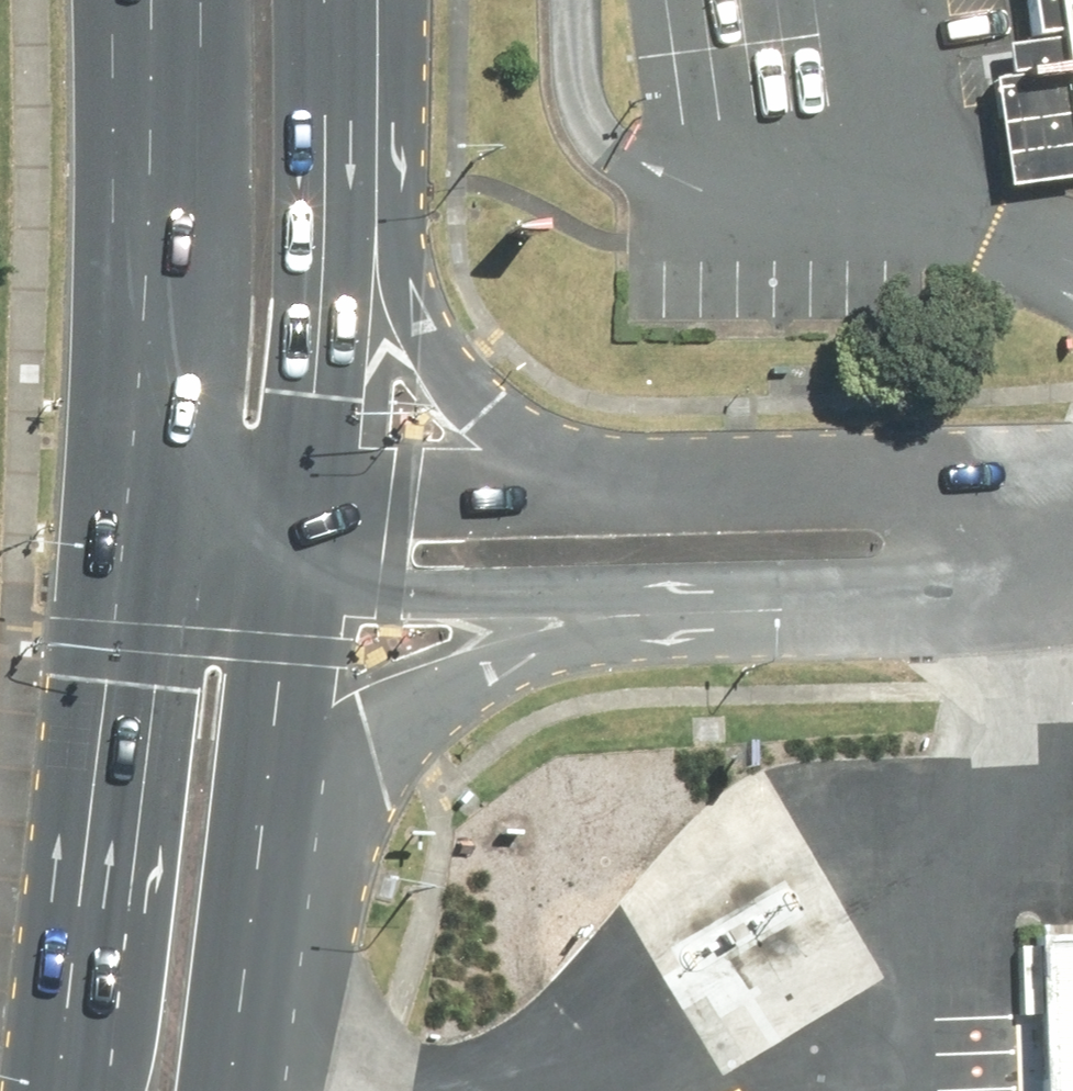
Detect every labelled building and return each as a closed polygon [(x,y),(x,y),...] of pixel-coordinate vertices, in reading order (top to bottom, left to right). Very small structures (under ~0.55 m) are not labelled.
[(1039,33),(1006,37),(1011,72),(995,74),(1008,173),(1060,167),(1072,165),(1072,0),(1035,0),(1039,33)] [(1038,945),(1045,1090),(1072,1090),(1072,944),(1038,945)]
